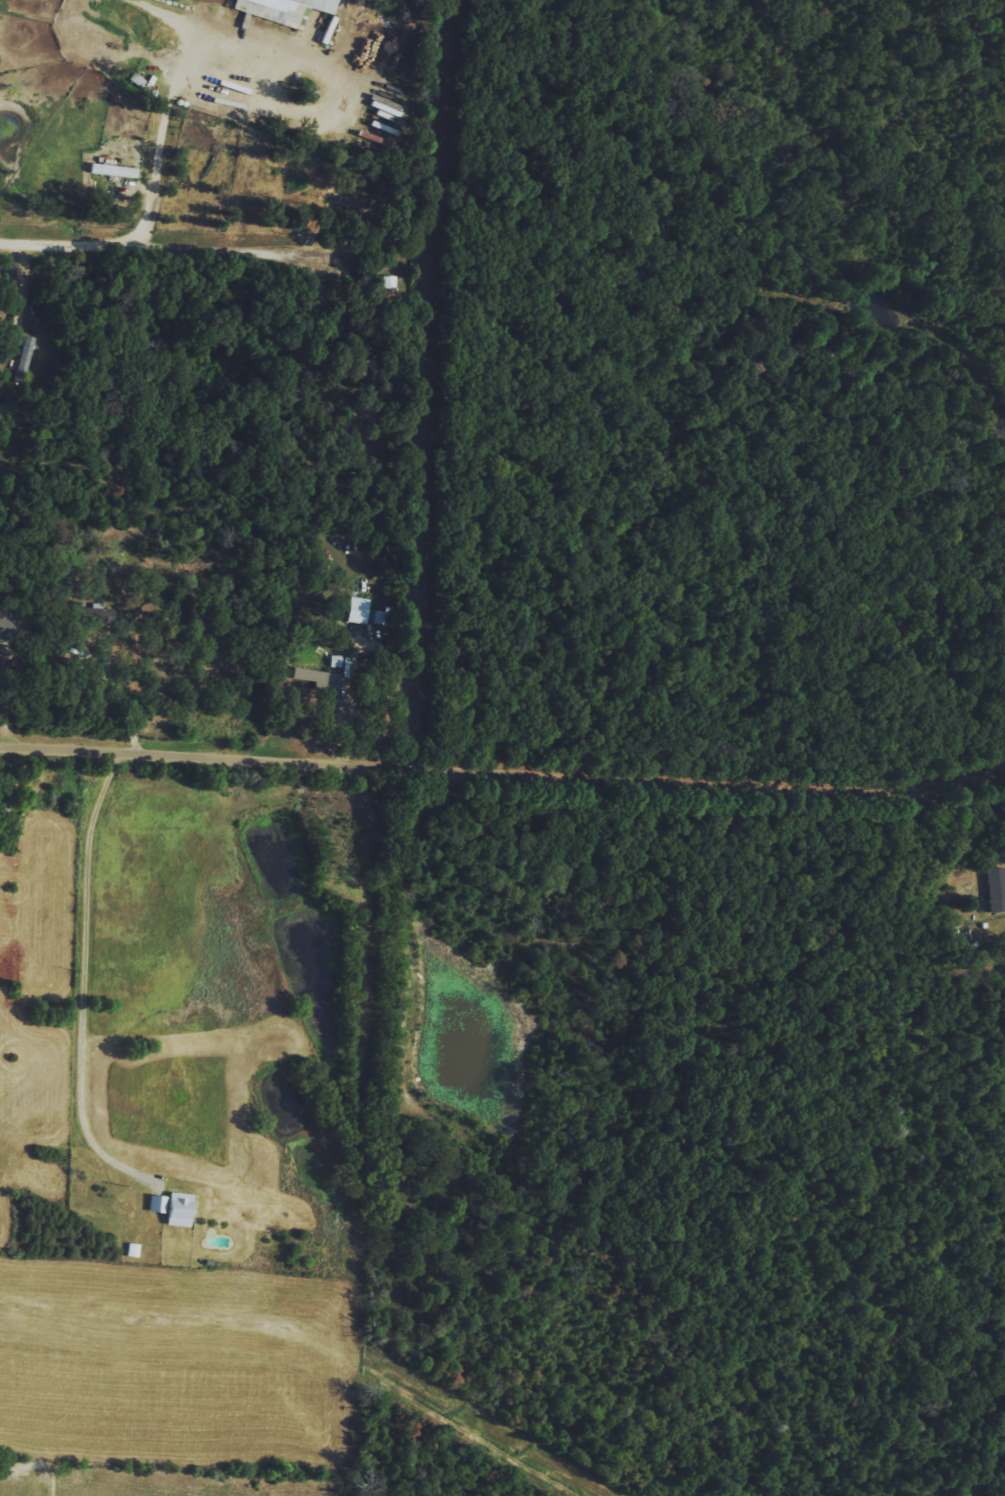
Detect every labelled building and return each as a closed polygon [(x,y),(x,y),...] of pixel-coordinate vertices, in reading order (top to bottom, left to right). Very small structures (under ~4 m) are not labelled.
[(231,9),(299,28),(305,8),(331,15),(335,0),(233,0),(231,9)] [(330,29),(325,27),(320,42),(325,44),(330,29)] [(308,99),(313,85),(305,82),(300,96),(308,99)] [(101,164),(88,163),(87,173),(135,179),(136,168),(112,165),(113,160),(101,159),(101,164)] [(22,383),(34,339),(23,336),(11,380),(22,383)] [(343,620),(362,624),(366,599),(347,596),(343,620)] [(102,603),(91,603),(91,608),(84,608),(84,623),(110,624),(110,609),(102,609),(102,603)] [(288,678),(317,682),(316,689),(336,692),(339,673),(289,667),(288,678)] [(986,912),(1004,911),(1004,872),(1004,867),(985,868),(986,912)] [(148,1195),(147,1212),(164,1213),(164,1225),(189,1226),(190,1194),(166,1192),(166,1196),(148,1195)] [(137,1257),(138,1244),(126,1243),(126,1256),(137,1257)]
